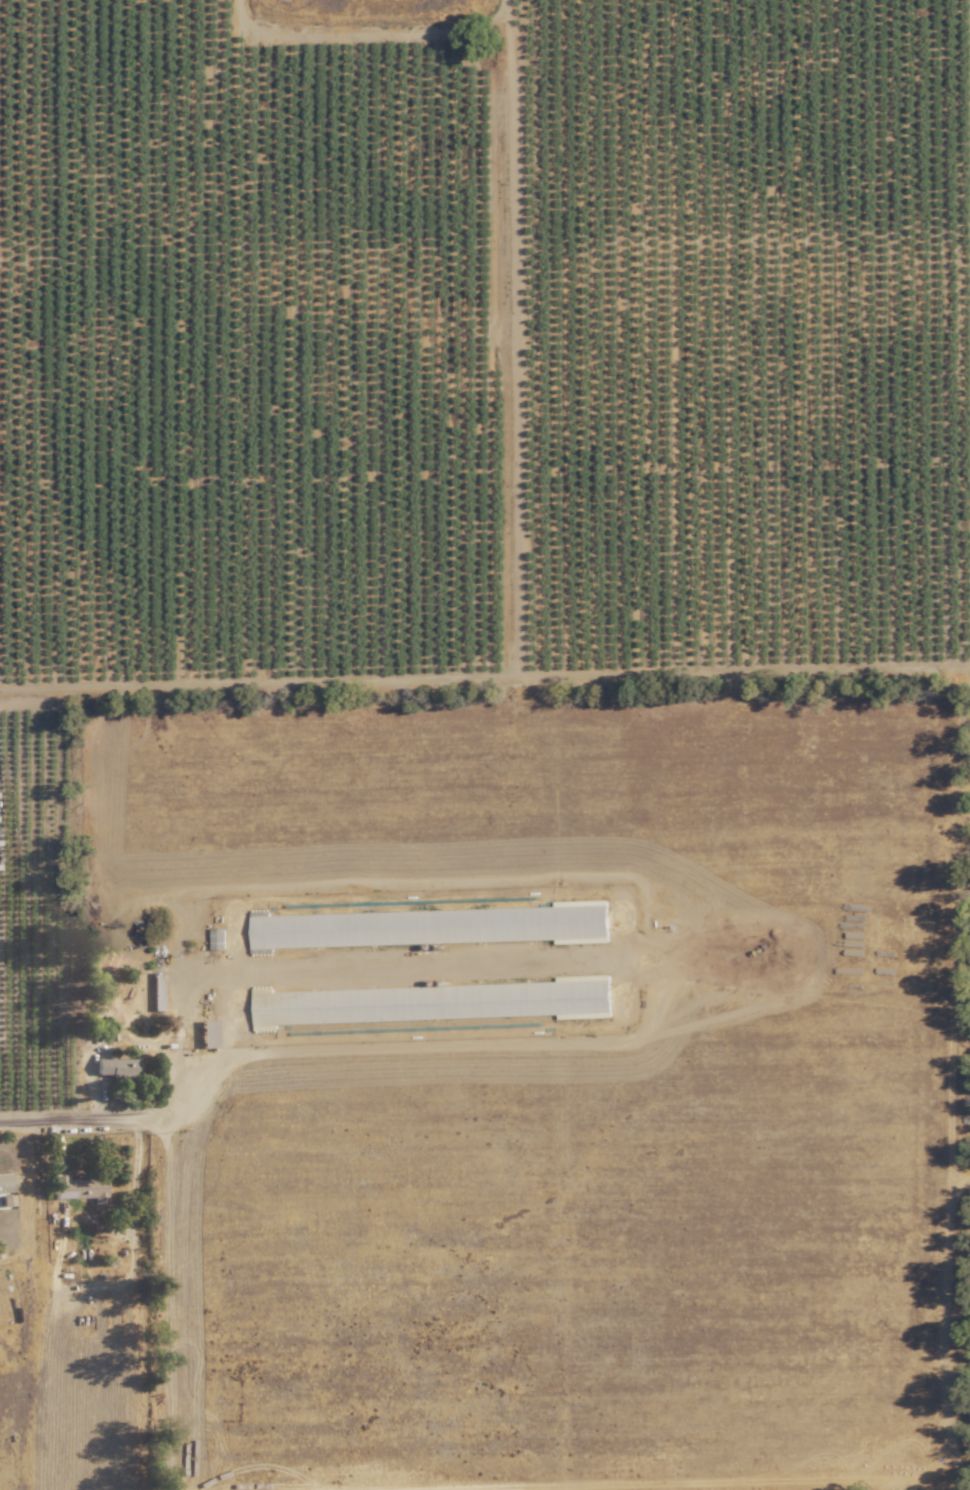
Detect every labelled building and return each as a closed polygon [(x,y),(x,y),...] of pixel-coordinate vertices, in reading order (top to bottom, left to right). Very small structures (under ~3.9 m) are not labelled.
[(610,942),(610,900),(553,901),(554,906),(493,907),(493,923),(487,923),(488,940),(556,939),(556,943),(610,942)] [(253,949),(374,945),(374,939),(401,938),(401,934),(381,935),(381,927),(378,928),(377,919),(365,920),(365,912),(270,915),(270,909),(252,910),(253,949)] [(228,928),(213,928),(213,950),(228,949),(228,928)] [(110,1080),(139,1079),(139,1059),(97,1059),(97,1075),(110,1075),(110,1080)] [(107,1206),(106,1172),(88,1172),(88,1178),(67,1179),(67,1175),(53,1175),(53,1199),(93,1198),(93,1206),(107,1206)] [(14,1193),(13,1173),(0,1174),(0,1194),(14,1193)]
